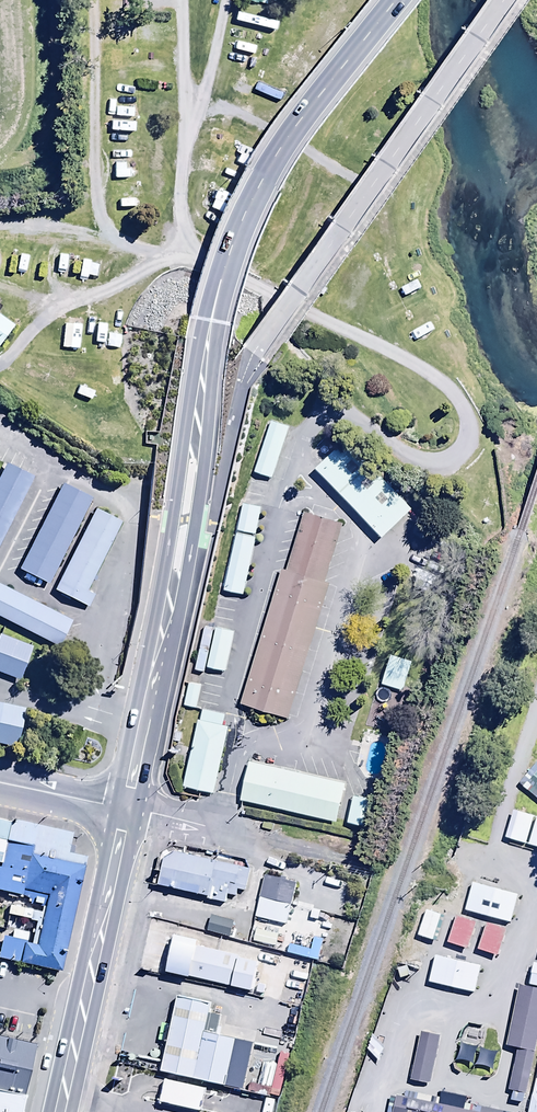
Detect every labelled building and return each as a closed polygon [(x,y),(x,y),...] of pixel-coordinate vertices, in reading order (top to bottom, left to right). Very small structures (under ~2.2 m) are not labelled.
[(0,315),(0,338),(11,324),(0,315)] [(295,432),(275,427),(262,479),(282,484),(295,432)] [(352,445),(324,472),(386,538),(415,512),(352,445)] [(7,460),(0,473),(0,544),(35,474),(7,460)] [(97,504),(69,490),(26,575),(54,589),(97,504)] [(271,518),(247,512),(226,594),(251,600),(271,518)] [(131,529),(102,515),(62,595),(91,609),(131,529)] [(353,529),(308,516),(252,703),(297,716),(353,529)] [(6,593),(0,606),(0,619),(62,650),(74,626),(6,593)] [(245,641),(224,636),(215,675),(235,680),(245,641)] [(6,640),(0,651),(0,672),(21,683),(35,655),(6,640)] [(410,658),(388,652),(379,683),(401,689),(410,658)] [(188,682),(182,704),(194,707),(199,684),(188,682)] [(240,725),(210,717),(192,789),(222,797),(240,725)] [(352,791),(257,767),(248,802),(343,826),(352,791)] [(64,974),(90,864),(70,859),(75,838),(1,821),(0,826),(0,894),(48,905),(39,942),(8,935),(2,959),(64,974)] [(244,869),(171,853),(162,895),(235,911),(244,869)] [(303,888),(272,882),(265,913),(296,920),(303,888)] [(425,909),(416,933),(431,938),(440,914),(425,909)] [(336,920),(314,914),(312,922),(334,929),(336,920)] [(474,921),(455,914),(446,940),(465,946),(474,921)] [(212,918),(207,935),(230,942),(235,924),(212,918)] [(504,927),(484,920),(475,948),(495,954),(504,927)] [(267,927),(258,924),(251,945),(260,948),(267,927)] [(169,970),(190,975),(198,940),(177,936),(169,970)] [(261,962),(196,948),(190,975),(255,989),(261,962)] [(521,981),(508,1047),(522,1049),(514,1090),(530,1093),(536,1060),(536,984),(521,981)] [(214,1007),(181,1000),(166,1070),(199,1077),(208,1034),(214,1007)] [(440,1035),(421,1031),(411,1084),(430,1087),(440,1035)] [(208,1034),(199,1077),(231,1085),(241,1041),(208,1034)] [(42,1046),(0,1036),(0,1091),(30,1097),(42,1046)] [(166,1081),(160,1105),(189,1111),(200,1111),(205,1091),(166,1081)] [(30,1097),(0,1091),(0,1111),(27,1111),(30,1097)] [(399,1094),(395,1111),(486,1111),(399,1094)]
